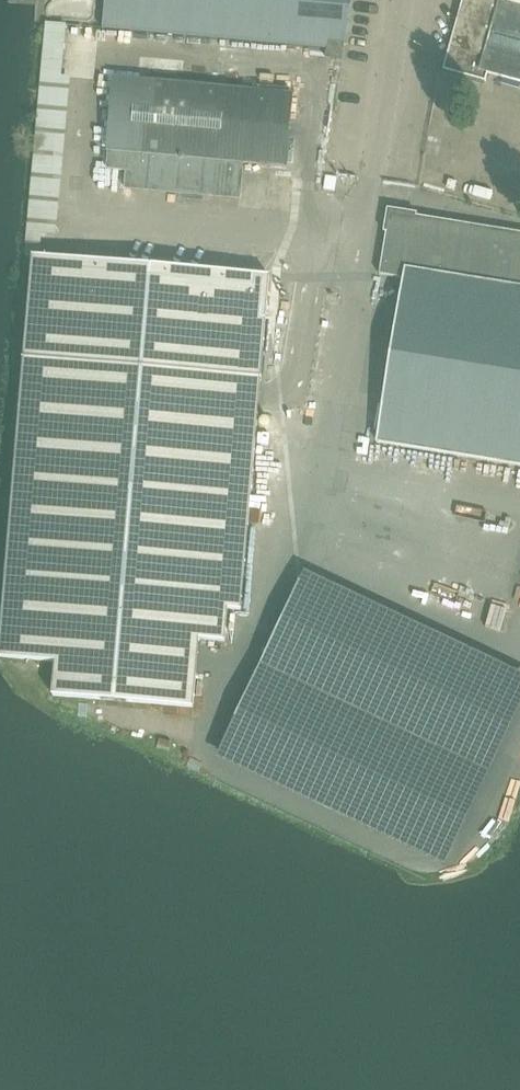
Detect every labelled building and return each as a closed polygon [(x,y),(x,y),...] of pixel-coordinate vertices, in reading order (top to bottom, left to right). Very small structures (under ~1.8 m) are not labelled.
[(329,38),(345,41),(351,0),(106,0),(103,29),(328,48),(329,38)] [(444,69),(486,81),(488,73),(519,82),(519,0),(464,0),(446,61),(444,69)] [(342,60),(345,41),(329,38),(328,48),(326,58),(342,60)] [(124,187),(239,197),(242,162),(286,166),(293,94),(115,78),(108,151),(109,151),(108,169),(126,171),(124,187)] [(390,211),(379,275),(405,280),(402,292),(401,300),(378,442),(519,465),(519,233),(390,211)] [(34,254),(0,656),(56,661),(53,696),(194,707),(200,639),(225,641),(228,609),(242,610),(270,276),(251,274),(201,270),(151,266),(55,256),(41,255),(34,254)] [(216,758),(444,866),(519,707),(519,673),(305,571),(216,758)]
